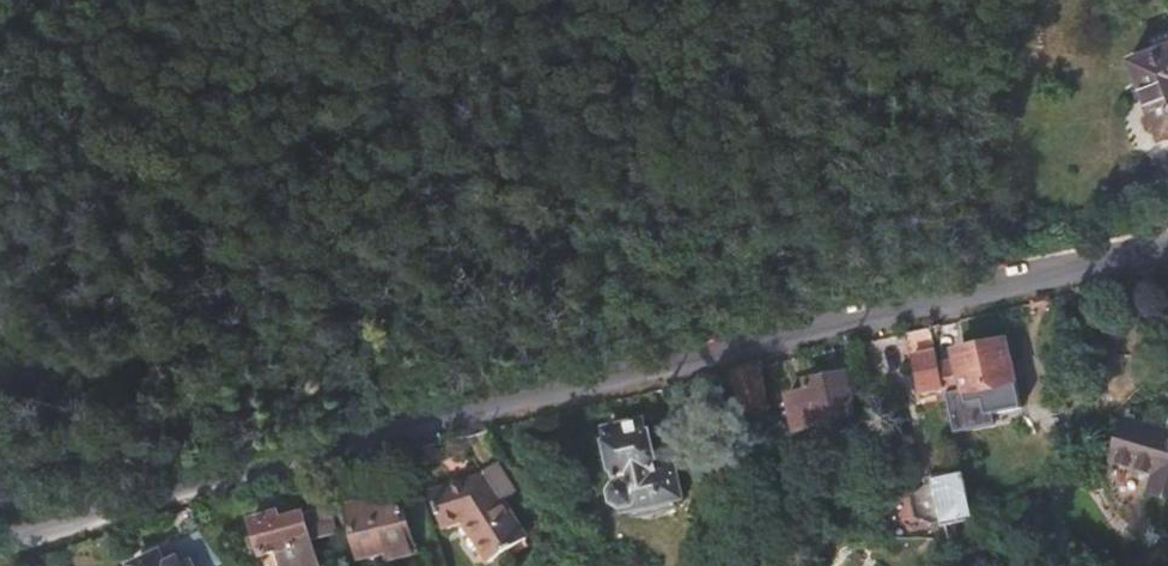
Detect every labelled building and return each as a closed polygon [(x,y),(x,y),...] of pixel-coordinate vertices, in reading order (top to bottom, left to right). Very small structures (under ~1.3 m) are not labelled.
[(1152,134),(1163,139),(1167,138),(1167,47),(1132,58),(1152,119),(1148,121),(1152,134)] [(958,355),(958,358),(965,390),(968,401),(985,399),(989,393),(999,390),(999,384),(1017,381),(1009,344),(958,355)] [(940,361),(936,347),(913,353),(923,392),(945,387),(940,361)] [(940,361),(945,387),(947,393),(965,390),(958,358),(940,361)] [(762,365),(734,371),(743,415),(771,408),(762,365)] [(788,395),(796,432),(856,418),(847,371),(806,380),(808,390),(788,395)] [(1022,404),(1017,381),(999,384),(999,390),(989,393),(985,399),(968,401),(971,416),(993,411),(1022,404)] [(996,422),(993,411),(971,416),(973,428),(996,422)] [(1123,419),(1111,460),(1155,473),(1149,492),(1167,497),(1167,432),(1123,419)] [(645,420),(607,429),(619,481),(611,488),(615,503),(621,507),(625,507),(627,511),(683,496),(671,451),(653,455),(645,420)] [(776,489),(788,485),(783,465),(771,468),(776,489)] [(953,522),(957,540),(975,541),(980,536),(965,472),(936,479),(945,524),(953,522)] [(463,519),(490,560),(526,537),(488,475),(431,491),(442,526),(463,519)] [(915,494),(923,523),(943,519),(935,489),(915,494)] [(348,507),(363,565),(366,565),(415,553),(398,494),(348,507)] [(291,538),(309,531),(304,512),(281,519),(279,512),(251,520),(263,554),(273,551),(293,546),(291,538)] [(309,531),(291,538),(293,546),(273,551),(279,565),(304,565),(319,562),(309,531)] [(165,555),(140,565),(170,565),(165,555)] [(881,565),(900,565),(887,557),(881,565)]
